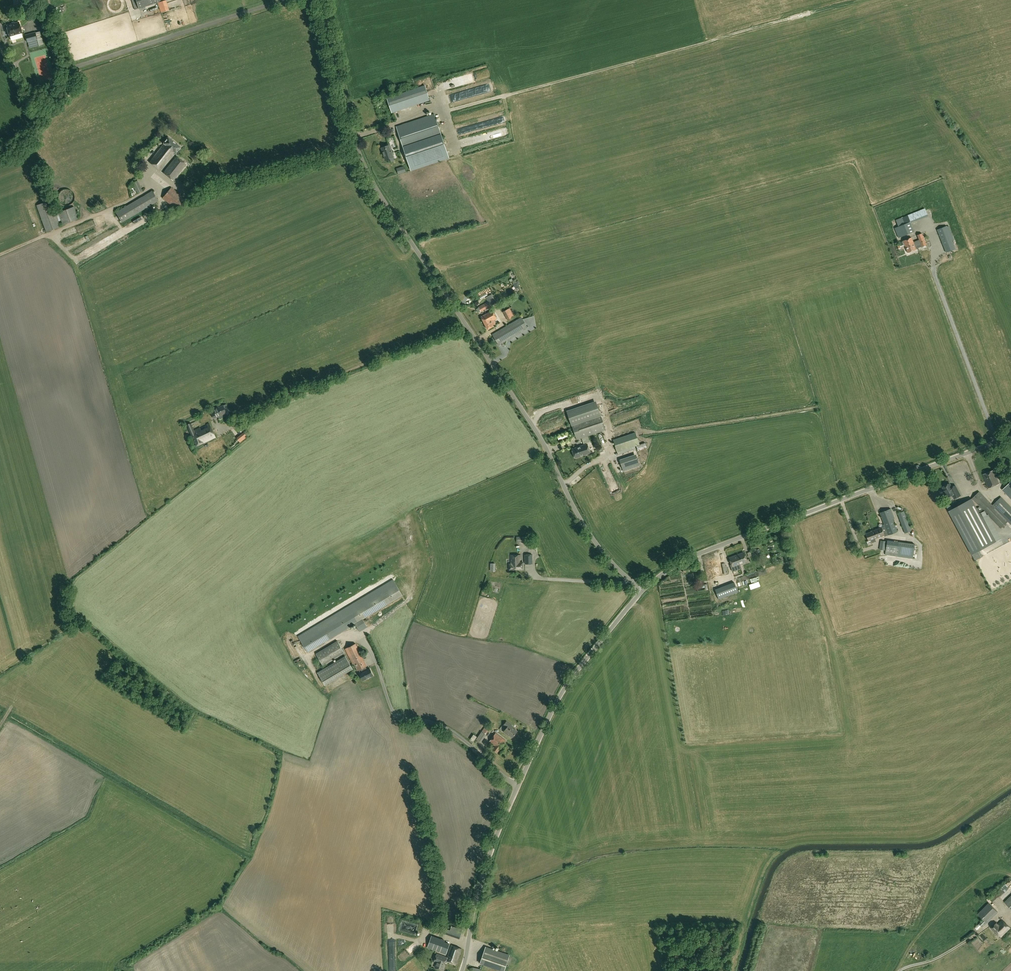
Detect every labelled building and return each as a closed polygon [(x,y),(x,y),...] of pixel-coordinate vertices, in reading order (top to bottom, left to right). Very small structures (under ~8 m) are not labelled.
[(135,10),(158,3),(158,2),(164,0),(132,0),(135,10)] [(19,22),(6,26),(10,37),(22,33),(19,22)] [(40,31),(35,33),(35,32),(25,35),(27,42),(37,39),(39,46),(44,45),(40,31)] [(19,42),(25,41),(24,34),(12,36),(14,46),(19,46),(19,42)] [(483,69),(483,72),(480,72),(481,78),(490,77),(489,68),(483,69)] [(454,102),(474,96),(472,88),(448,95),(450,100),(454,99),(454,102)] [(392,113),(404,109),(401,101),(389,105),(392,113)] [(478,111),(454,117),(456,123),(476,118),(475,113),(477,112),(478,116),(480,115),(478,111)] [(449,158),(443,139),(435,113),(397,126),(411,170),(449,158)] [(490,119),(492,125),(506,121),(505,116),(490,119)] [(488,121),(458,128),(459,134),(485,128),(485,127),(489,126),(488,121)] [(163,143),(149,162),(161,171),(175,153),(180,147),(168,137),(163,143)] [(390,144),(381,148),(385,160),(394,157),(390,144)] [(177,156),(163,173),(173,180),(187,163),(177,156)] [(143,191),(138,181),(132,183),(137,194),(143,191)] [(162,198),(172,206),(157,216),(158,219),(155,221),(157,225),(161,223),(160,222),(177,210),(176,209),(178,208),(181,210),(187,203),(184,200),(185,199),(171,187),(162,198)] [(153,191),(116,212),(122,222),(159,201),(153,191)] [(58,221),(55,214),(50,200),(37,205),(47,232),(60,227),(58,221)] [(79,218),(74,207),(55,214),(58,221),(61,220),(63,224),(79,218)] [(914,231),(911,223),(928,216),(925,208),(896,220),(898,226),(895,228),(899,237),(914,231)] [(937,230),(946,252),(955,248),(947,226),(937,230)] [(919,240),(915,241),(914,242),(912,237),(903,241),(908,253),(916,249),(915,247),(921,245),(922,247),(927,245),(922,233),(917,235),(919,240)] [(478,302),(512,283),(510,281),(513,279),(511,276),(509,277),(507,275),(473,293),(478,302)] [(513,294),(515,298),(524,294),(522,289),(513,294)] [(507,291),(496,296),(499,304),(510,300),(507,291)] [(481,312),(491,306),(494,305),(491,300),(489,301),(479,306),(481,312)] [(510,308),(503,312),(508,320),(514,316),(510,308)] [(497,318),(495,315),(493,310),(481,317),(488,329),(493,326),(493,325),(496,323),(494,320),(497,318)] [(499,345),(528,328),(522,317),(493,335),(499,345)] [(573,427),(601,417),(597,404),(568,414),(573,427)] [(215,412),(212,414),(214,418),(219,416),(224,414),(223,412),(226,411),(224,405),(214,410),(215,412)] [(606,430),(601,417),(573,427),(577,440),(582,438),(584,444),(590,441),(588,436),(606,430)] [(195,430),(194,428),(201,425),(198,418),(187,423),(197,446),(216,437),(209,424),(195,430)] [(639,445),(635,434),(638,433),(635,424),(611,433),(614,441),(617,452),(637,446),(638,451),(647,448),(645,442),(639,445)] [(590,452),(588,444),(573,449),(575,458),(584,455),(590,452)] [(637,452),(620,457),(623,466),(640,461),(637,452)] [(983,474),(989,488),(999,484),(994,470),(983,474)] [(957,489),(954,491),(950,483),(943,487),(948,497),(953,495),(955,499),(961,495),(955,485),(955,486),(957,489)] [(1007,523),(994,509),(994,508),(1008,522),(1010,525),(1010,507),(1001,497),(993,505),(979,492),(973,498),(1001,528),(1007,523)] [(980,513),(972,499),(949,511),(973,555),(997,541),(982,512),(980,513)] [(887,530),(883,531),(884,535),(885,536),(898,531),(893,518),(895,517),(891,507),(880,511),(887,530)] [(911,530),(904,512),(898,514),(905,533),(911,530)] [(877,538),(884,535),(883,531),(881,527),(874,530),(864,534),(867,541),(869,540),(871,543),(875,542),(874,539),(877,537),(877,538)] [(886,552),(891,553),(896,554),(898,542),(887,540),(886,552)] [(744,552),(738,554),(729,557),(732,566),(736,564),(736,565),(742,563),(745,562),(744,561),(747,560),(744,552)] [(509,564),(509,569),(523,569),(523,562),(519,562),(519,560),(520,560),(520,555),(510,555),(511,564),(509,564)] [(712,563),(715,576),(725,573),(721,557),(715,559),(716,562),(712,563)] [(360,631),(367,627),(363,619),(402,596),(396,585),(301,641),(308,652),(355,624),(360,631)] [(316,654),(323,666),(345,653),(337,641),(316,654)] [(345,649),(353,665),(355,664),(358,671),(360,670),(361,673),(360,673),(364,680),(374,675),(370,668),(367,670),(366,667),(367,666),(364,659),(367,657),(366,654),(362,656),(356,643),(345,649)] [(323,681),(351,665),(345,656),(318,673),(323,681)] [(341,686),(353,679),(349,672),(345,674),(344,673),(337,677),(338,679),(336,680),(338,684),(340,683),(341,686)] [(508,734),(513,738),(517,731),(512,727),(513,726),(507,721),(504,725),(507,727),(504,731),(508,735),(508,734)] [(476,731),(481,735),(484,732),(486,734),(490,728),(485,724),(481,730),(479,728),(476,731)] [(479,741),(484,743),(488,735),(484,732),(479,741)] [(495,746),(492,749),(497,753),(506,741),(496,733),(489,742),(495,746)] [(987,922),(997,911),(989,903),(978,914),(983,919),(979,923),(982,926),(986,922),(987,922)] [(998,924),(997,922),(992,927),(1001,937),(1010,928),(1003,920),(998,924)] [(445,941),(431,936),(427,948),(446,954),(450,945),(444,943),(445,941)] [(451,945),(447,957),(446,960),(457,964),(462,948),(451,945)] [(507,953),(483,945),(479,957),(503,965),(507,953)] [(434,961),(436,962),(434,968),(443,970),(446,960),(447,957),(437,954),(434,961)]
